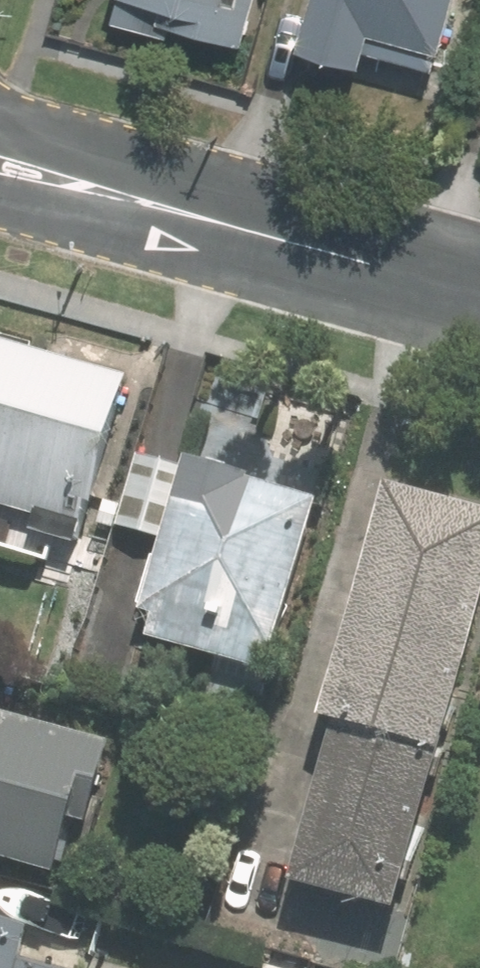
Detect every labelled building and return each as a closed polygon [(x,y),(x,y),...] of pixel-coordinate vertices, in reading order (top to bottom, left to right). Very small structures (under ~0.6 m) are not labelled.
[(267,34),(276,0),(141,0),(267,34)] [(324,37),(384,53),(392,22),(456,40),(467,0),(331,0),(329,5),(332,6),(324,37)] [(0,331),(0,499),(101,526),(144,370),(0,331)] [(197,465),(145,451),(125,522),(177,536),(197,465)] [(340,489),(208,454),(158,636),(290,672),(340,489)] [(479,677),(479,501),(403,482),(347,713),(357,715),(318,877),(425,903),(479,677)] [(0,706),(0,852),(86,875),(123,739),(0,706)] [(0,916),(0,967),(46,967),(41,966),(51,930),(0,916)]
